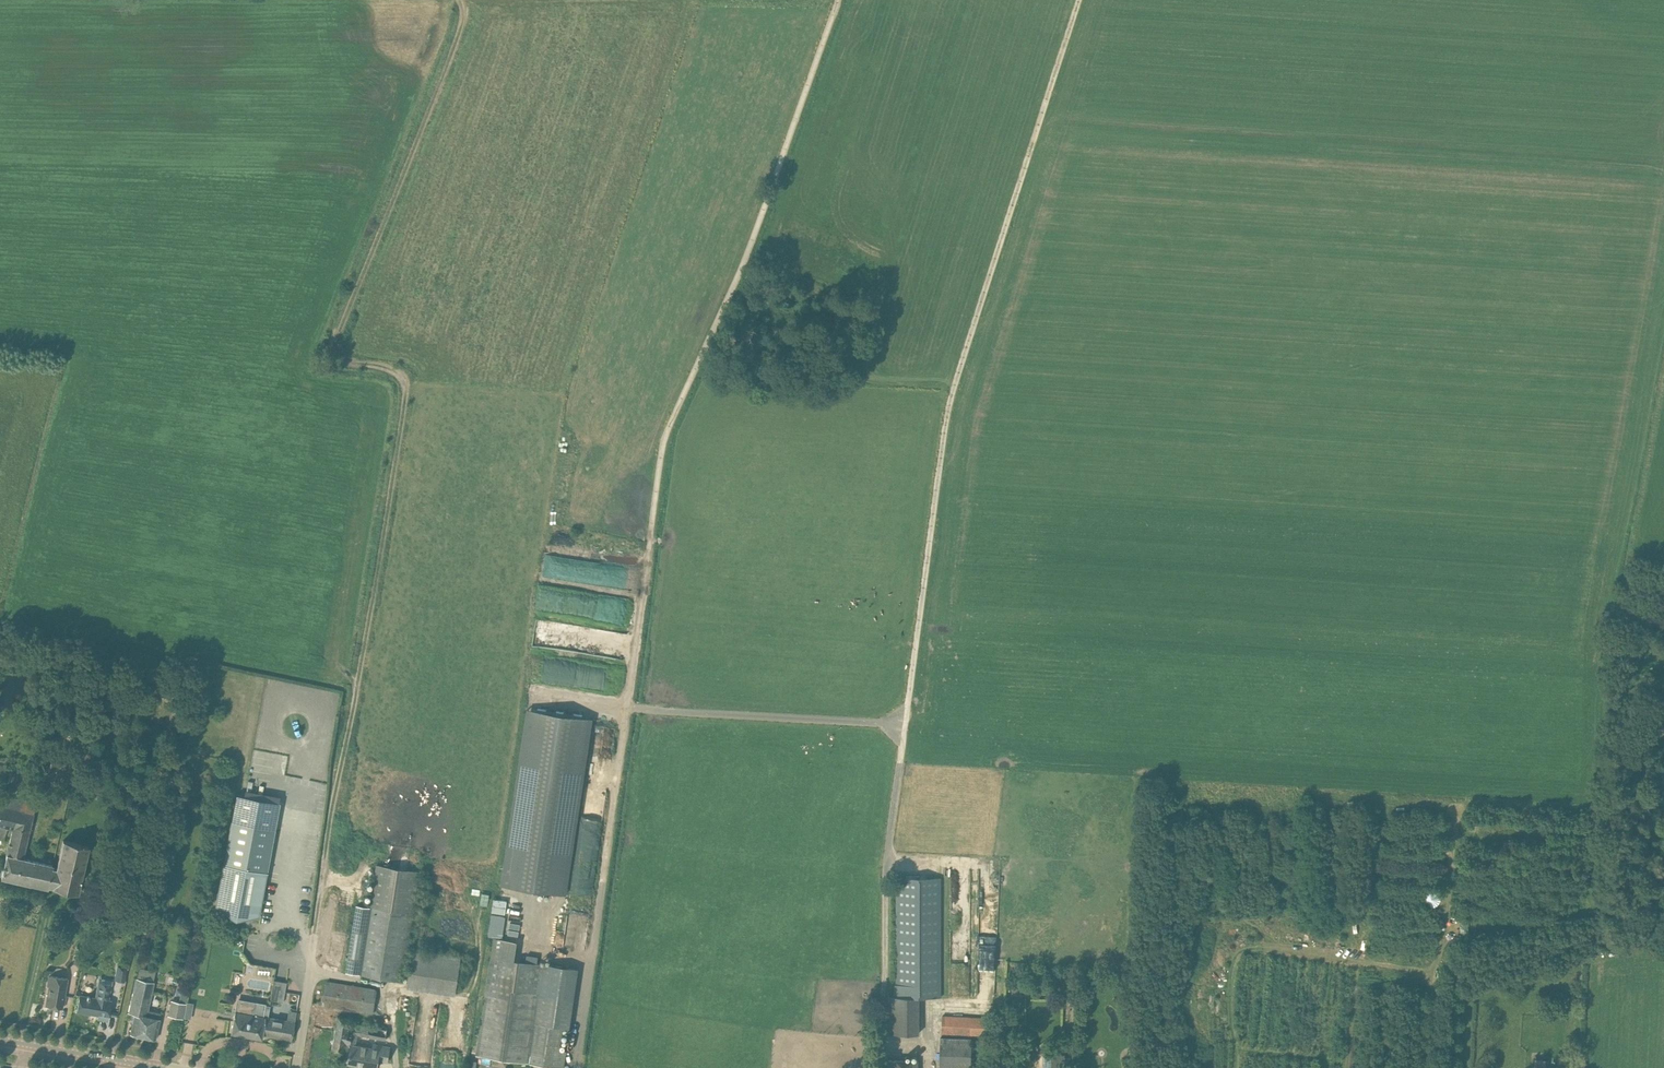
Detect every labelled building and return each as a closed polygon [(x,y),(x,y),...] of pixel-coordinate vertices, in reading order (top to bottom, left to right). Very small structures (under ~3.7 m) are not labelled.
[(1657,722),(1656,730),(1663,731),(1663,708),(1659,707),(1659,713),(1650,713),(1650,722),(1657,722)] [(565,894),(577,816),(592,718),(528,709),(501,885),(565,894)] [(236,795),(215,907),(222,909),(223,909),(223,908),(236,916),(237,911),(258,915),(266,872),(268,861),(274,828),(279,803),(278,802),(244,796),(237,795),(236,795)] [(47,888),(52,867),(52,865),(23,858),(36,803),(31,802),(29,811),(17,808),(13,829),(3,869),(0,868),(0,869),(0,877),(47,888)] [(7,828),(13,829),(17,808),(0,804),(0,826),(7,828)] [(47,888),(52,889),(53,887),(78,893),(80,882),(89,846),(63,840),(56,868),(52,867),(47,888)] [(420,871),(388,866),(377,865),(370,907),(357,905),(347,972),(404,980),(405,972),(408,972),(409,961),(407,960),(420,871)] [(942,997),(942,877),(897,877),(897,984),(895,984),(895,996),(889,996),(889,1033),(920,1033),(920,997),(942,997)] [(493,898),(492,911),(505,913),(506,900),(493,898)] [(96,908),(97,904),(78,899),(77,903),(96,908)] [(489,934),(503,937),(507,915),(492,913),(489,934)] [(193,920),(191,928),(198,930),(199,921),(193,920)] [(519,933),(520,924),(510,923),(509,932),(519,933)] [(491,957),(477,1055),(533,1063),(562,1067),(565,1050),(553,1047),(561,1000),(562,1000),(567,967),(545,964),(536,963),(525,961),(515,960),(518,941),(494,938),(491,957)] [(77,947),(74,962),(82,963),(84,948),(77,947)] [(409,986),(457,993),(463,956),(414,949),(409,986)] [(526,953),(525,961),(536,963),(537,955),(526,953)] [(118,966),(116,979),(125,981),(128,967),(118,966)] [(49,986),(48,994),(46,1005),(62,1008),(64,997),(68,978),(51,975),(51,976),(50,976),(48,985),(49,986)] [(137,978),(131,1001),(129,1012),(135,1013),(130,1033),(155,1039),(160,1019),(159,1018),(161,1012),(147,1010),(154,982),(137,978)] [(274,980),(272,990),(285,992),(286,982),(274,980)] [(373,1013),(377,989),(327,980),(323,1004),(373,1013)] [(80,995),(79,1000),(77,1011),(108,1016),(111,1001),(109,1000),(111,985),(100,983),(98,998),(80,995)] [(186,1003),(172,1000),(169,1014),(183,1017),(185,1010),(186,1003)] [(291,1040),(293,1029),(295,1022),(254,1015),(256,1006),(236,1002),(235,1011),(231,1032),(261,1037),(262,1034),(291,1040)] [(346,1052),(348,1053),(351,1041),(356,1042),(358,1033),(387,1039),(389,1028),(388,1028),(387,1029),(351,1022),(351,1018),(338,1015),(332,1051),(345,1053),(346,1052)] [(992,1017),(943,1015),(942,1033),(991,1035),(992,1017)] [(1459,1037),(1460,1028),(1452,1028),(1451,1037),(1459,1037)] [(971,1039),(940,1037),(939,1067),(971,1067),(971,1039)] [(388,1061),(390,1050),(390,1047),(374,1044),(373,1048),(352,1044),(348,1063),(377,1067),(378,1059),(388,1061)] [(1052,1054),(1052,1067),(1065,1067),(1065,1054),(1052,1054)] [(1546,1059),(1535,1059),(1535,1067),(1546,1067),(1546,1059)] [(918,1060),(888,1060),(888,1067),(918,1067),(918,1060)]
